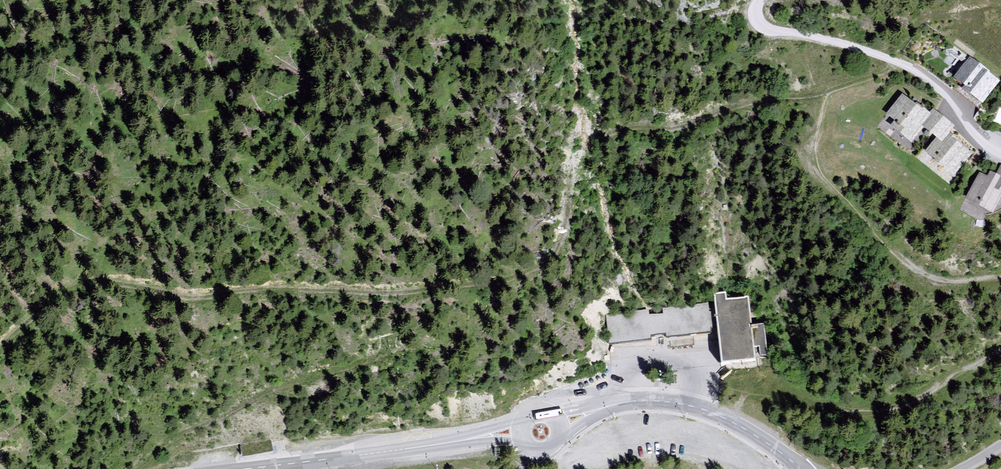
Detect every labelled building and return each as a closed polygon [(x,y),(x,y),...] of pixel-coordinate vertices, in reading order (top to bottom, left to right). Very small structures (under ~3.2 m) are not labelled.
[(992,71),(969,56),(951,81),(963,89),(961,93),(982,108),(1000,83),(989,75),(992,71)] [(920,130),(929,117),(900,96),(882,120),(911,142),(920,130)] [(940,147),(949,137),(956,129),(935,111),(929,117),(920,130),(934,142),(940,147)] [(953,181),(973,158),(949,137),(940,147),(934,142),(923,155),(953,181)] [(999,169),(993,182),(978,174),(963,204),(993,219),(1000,203),(1000,170),(999,169)] [(713,293),(714,301),(722,369),(757,365),(756,356),(768,355),(765,324),(752,325),(748,296),(728,299),(727,292),(713,293)] [(669,338),(712,333),(708,304),(664,307),(664,313),(650,315),(650,309),(607,314),(610,344),(652,340),(651,334),(668,333),(669,338)]
